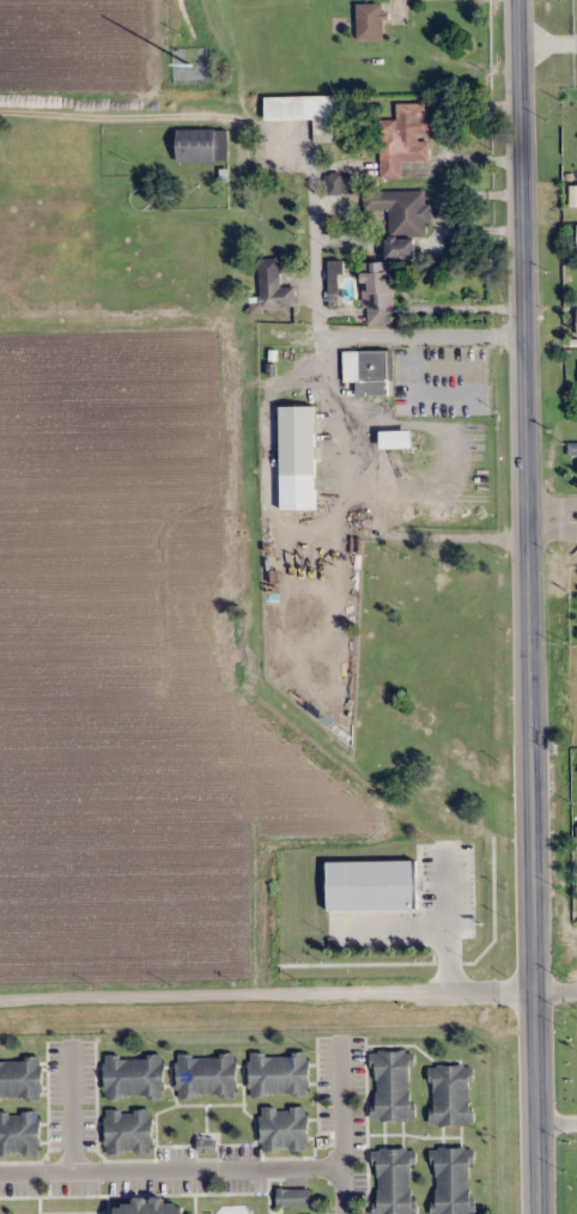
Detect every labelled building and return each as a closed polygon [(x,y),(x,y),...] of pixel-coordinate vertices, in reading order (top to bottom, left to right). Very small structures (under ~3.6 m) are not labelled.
[(384,40),(384,3),(357,3),(357,40),(384,40)] [(332,96),(264,96),(264,120),(314,120),(314,142),(333,142),(332,96)] [(379,120),(379,179),(401,178),(401,162),(429,162),(429,103),(396,103),(396,120),(379,120)] [(177,162),(228,162),(228,129),(177,129),(177,162)] [(356,176),(325,175),(325,194),(356,195),(356,176)] [(395,323),(393,259),(414,258),(414,235),(430,235),(428,190),(363,192),(364,212),(387,211),(389,262),(370,263),(370,272),(362,273),(364,325),(395,323)] [(259,259),(260,308),(294,307),(294,287),(280,288),(279,258),(259,259)] [(354,395),(389,395),(389,351),(343,351),(343,382),(354,382),(354,395)] [(280,406),(281,511),(316,510),(315,406),(280,406)] [(412,431),(381,431),(381,448),(412,448),(412,431)] [(414,1121),(412,1051),(372,1052),(373,1122),(414,1121)] [(250,1096),(308,1097),(308,1053),(250,1053),(250,1096)] [(235,1054),(177,1055),(178,1098),(236,1096),(235,1054)] [(163,1055),(105,1056),(105,1099),(163,1098),(163,1055)] [(41,1058),(0,1058),(0,1101),(41,1101),(41,1058)] [(429,1066),(429,1126),(473,1126),(473,1066),(429,1066)] [(307,1152),(308,1108),(261,1107),(261,1151),(307,1152)] [(106,1110),(106,1154),(152,1154),(152,1110),(106,1110)] [(39,1156),(39,1112),(0,1112),(0,1156),(39,1156)] [(472,1148),(433,1149),(434,1213),(473,1213),(472,1148)] [(375,1149),(374,1213),(413,1213),(415,1150),(375,1149)] [(311,1189),(277,1189),(277,1207),(311,1207),(311,1189)] [(167,1205),(167,1200),(115,1201),(116,1213),(184,1213),(184,1205),(167,1205)]
